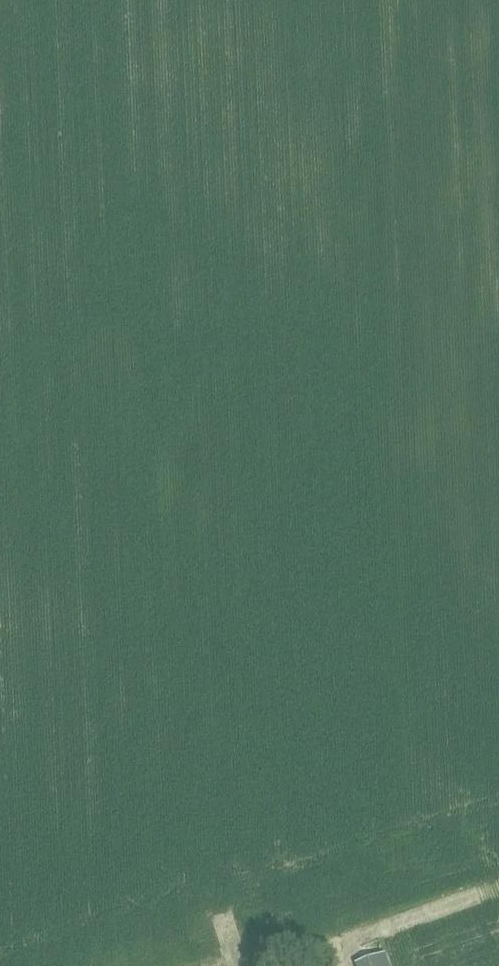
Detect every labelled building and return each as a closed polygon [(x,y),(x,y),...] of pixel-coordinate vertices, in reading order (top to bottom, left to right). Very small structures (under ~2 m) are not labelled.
[(386,952),(357,962),(358,965),(391,965),(386,952)]
